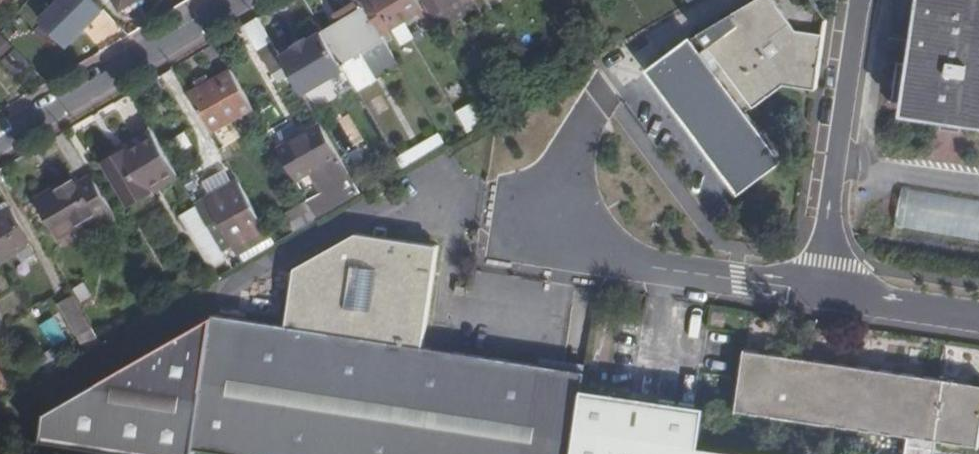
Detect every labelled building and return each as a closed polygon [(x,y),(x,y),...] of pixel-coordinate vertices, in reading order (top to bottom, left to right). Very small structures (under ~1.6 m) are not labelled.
[(96,0),(59,0),(42,17),(69,45),(105,9),(96,0)] [(340,24),(368,8),(365,2),(364,0),(360,0),(335,15),(340,24)] [(426,7),(421,0),(368,0),(365,2),(368,8),(383,32),(408,18),(411,24),(424,16),(420,10),(426,7)] [(480,2),(479,1),(478,0),(421,0),(426,7),(438,27),(480,2)] [(816,93),(829,13),(820,0),(756,0),(702,31),(754,105),(780,88),(816,93)] [(937,1),(936,7),(929,10),(928,16),(933,20),(933,26),(927,28),(925,35),(930,39),(930,45),(924,47),(923,54),(928,57),(925,68),(899,64),(897,74),(893,76),(891,88),(895,90),(893,102),(948,110),(947,123),(966,126),(968,114),(978,116),(978,0),(936,0),(937,1)] [(359,87),(401,63),(383,32),(368,8),(340,24),(326,33),(348,69),(359,87)] [(305,93),(348,69),(326,33),(325,30),(309,39),(298,46),(282,55),(288,66),(305,93)] [(3,36),(0,39),(0,54),(2,56),(13,46),(3,36)] [(296,42),(298,46),(309,39),(307,36),(296,42)] [(783,160),(695,39),(652,68),(739,191),(783,160)] [(273,40),(259,50),(274,75),(288,66),(282,55),(273,40)] [(12,48),(1,58),(17,75),(28,65),(12,48)] [(213,133),(256,107),(233,69),(190,94),(213,133)] [(468,132),(489,123),(479,101),(458,110),(468,132)] [(966,126),(947,123),(945,131),(965,134),(966,126)] [(364,192),(325,126),(282,151),(301,181),(317,171),(329,192),(313,201),(322,216),(364,192)] [(211,269),(232,258),(227,250),(199,203),(154,130),(102,162),(130,208),(135,206),(152,234),(180,217),(211,269)] [(231,167),(209,179),(217,195),(240,182),(231,167)] [(103,225),(119,215),(94,175),(81,183),(77,176),(40,197),(62,236),(97,216),(103,225)] [(269,225),(242,181),(240,182),(217,195),(213,197),(212,195),(199,203),(227,250),(269,225)] [(949,198),(947,211),(929,209),(926,237),(978,243),(978,202),(949,198)] [(11,208),(7,202),(0,206),(0,215),(11,208)] [(307,205),(286,210),(290,226),(311,220),(307,205)] [(1,261),(32,243),(11,208),(0,215),(0,260),(1,261)] [(385,230),(374,228),(373,236),(384,237),(385,230)] [(293,266),(284,325),(213,315),(192,447),(234,453),(574,453),(583,388),(580,387),(582,371),(538,364),(421,346),(437,246),(384,237),(373,236),(354,233),(293,266)] [(97,329),(79,299),(66,306),(84,337),(97,329)] [(57,316),(43,322),(53,345),(67,339),(57,316)] [(540,348),(538,364),(582,371),(585,355),(540,348)] [(932,444),(975,452),(978,429),(978,390),(739,354),(729,414),(903,440),(900,453),(931,453),(932,444)] [(583,388),(574,453),(745,453),(698,447),(704,406),(583,388)]
